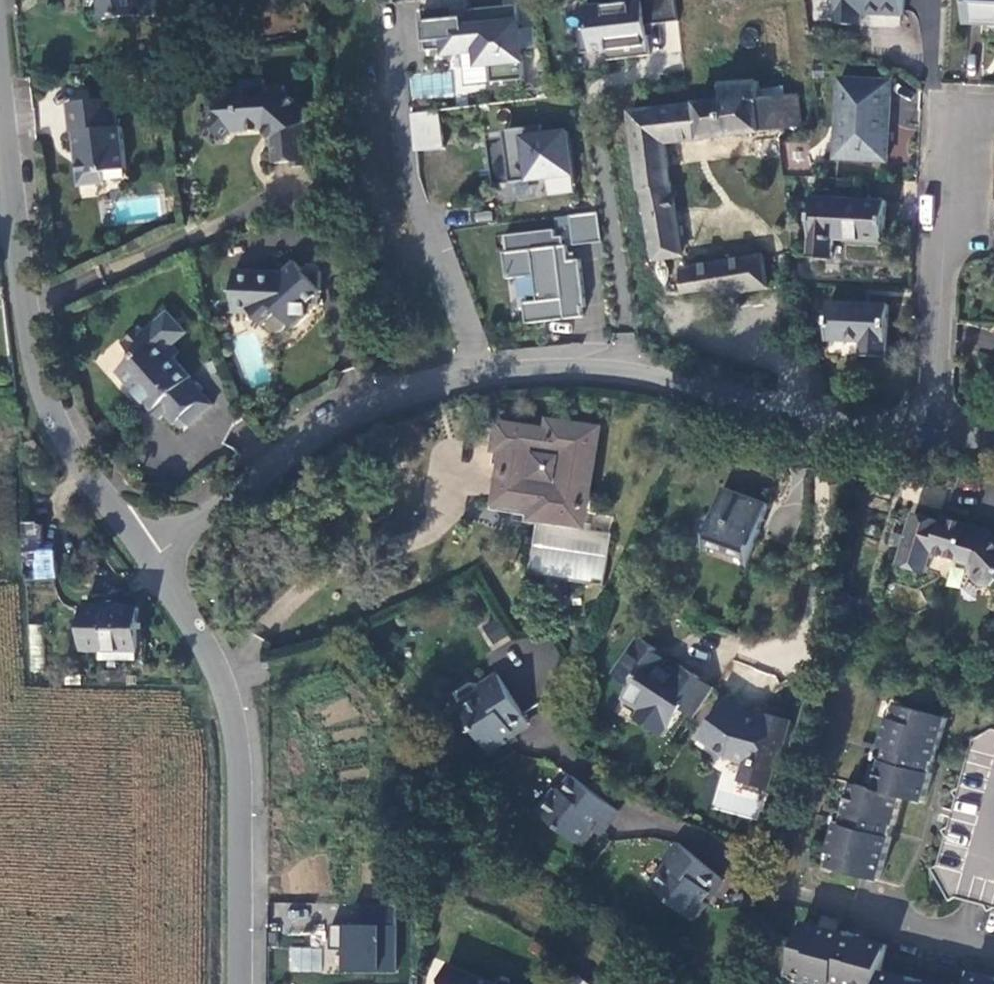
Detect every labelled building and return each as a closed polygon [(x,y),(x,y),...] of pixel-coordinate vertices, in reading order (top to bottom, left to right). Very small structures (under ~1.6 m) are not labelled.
[(102,20),(138,15),(137,0),(100,0),(102,20)] [(419,10),(449,8),(448,0),(418,0),(419,10)] [(678,0),(616,0),(617,6),(589,9),(591,29),(581,30),(584,55),(609,52),(610,62),(652,57),(648,27),(681,23),(678,0)] [(837,24),(860,26),(861,14),(902,16),(903,0),(838,0),(837,24)] [(966,23),(993,24),(993,0),(967,0),(966,23)] [(494,84),(526,81),(520,23),(519,23),(517,6),(463,11),(464,19),(455,20),(454,8),(424,11),(428,52),(443,50),(443,55),(469,53),(468,48),(479,47),(481,66),(492,65),(494,84)] [(410,73),(409,98),(452,99),(452,74),(410,73)] [(642,193),(653,260),(681,254),(666,144),(800,127),(796,94),(760,98),(757,79),(722,84),(723,100),(630,111),(639,194),(642,193)] [(891,82),(840,80),(837,159),(887,162),(891,82)] [(295,168),(312,167),(308,111),(287,94),(287,87),(267,88),(267,81),(244,83),(244,90),(219,92),(220,109),(208,123),(228,142),(240,127),(246,133),(266,131),(275,140),(277,165),(294,163),(295,168)] [(115,99),(69,104),(73,134),(75,134),(77,153),(82,152),(83,160),(79,165),(81,186),(81,187),(106,184),(104,173),(128,170),(123,127),(119,127),(115,99)] [(417,153),(445,149),(440,112),(413,115),(417,153)] [(535,134),(536,137),(545,136),(544,127),(506,132),(507,138),(535,134)] [(551,189),(576,186),(569,133),(545,136),(536,137),(535,134),(507,138),(513,184),(550,180),(551,189)] [(577,195),(576,186),(551,189),(552,198),(577,195)] [(885,203),(813,198),(810,258),(833,259),(834,239),(884,242),(885,203)] [(575,246),(604,243),(601,214),(572,217),(575,246)] [(570,262),(568,247),(506,255),(509,280),(536,276),(540,302),(526,304),(529,325),(584,318),(583,309),(587,309),(581,261),(570,262)] [(762,256),(681,269),(685,291),(711,288),(712,296),(767,288),(762,256)] [(266,328),(270,324),(280,315),(290,325),(295,331),(310,318),(311,308),(323,308),(323,297),(325,294),(323,292),(324,274),(306,274),(297,264),(284,274),(236,272),(235,314),(254,315),(266,328)] [(830,303),(830,327),(829,340),(864,342),(864,356),(886,357),(888,306),(830,303)] [(151,400),(148,403),(162,419),(168,415),(177,425),(185,418),(192,426),(216,406),(193,379),(194,378),(176,359),(182,353),(176,346),(190,333),(170,312),(147,333),(143,328),(124,344),(136,358),(120,372),(138,392),(141,389),(151,400)] [(280,315),(270,324),(270,326),(272,328),(274,330),(276,331),(279,331),(281,331),(284,331),(286,329),(288,328),(290,325),(280,315)] [(829,340),(830,327),(820,326),(819,340),(829,340)] [(138,392),(148,403),(151,400),(141,389),(138,392)] [(604,586),(611,536),(587,532),(588,526),(576,524),(578,508),(585,509),(596,433),(551,426),(550,436),(502,429),(499,450),(507,451),(499,503),(537,508),(536,517),(538,518),(537,525),(530,576),(604,586)] [(538,518),(536,517),(537,508),(499,503),(507,451),(499,450),(494,449),(492,464),(497,465),(490,510),(524,515),(523,523),(537,525),(538,518)] [(941,507),(945,490),(925,486),(922,503),(941,507)] [(769,505),(723,490),(704,543),(750,558),(769,505)] [(920,518),(918,524),(915,535),(910,533),(901,567),(929,575),(934,556),(970,567),(972,577),(980,586),(993,591),(993,590),(993,543),(993,544),(988,540),(969,534),(971,527),(950,522),(944,525),(920,518)] [(43,529),(23,528),(24,547),(28,587),(58,583),(57,550),(44,550),(43,529)] [(140,611),(88,613),(87,654),(107,654),(108,662),(140,662),(140,611)] [(497,616),(479,626),(491,648),(509,639),(497,616)] [(683,705),(700,680),(679,666),(675,672),(652,657),(656,650),(638,638),(613,676),(630,687),(622,699),(641,711),(644,726),(661,737),(667,729),(669,730),(682,710),(685,707),(683,705)] [(528,725),(498,677),(482,687),(481,694),(459,708),(489,755),(508,744),(505,739),(528,725)] [(682,710),(695,719),(714,689),(700,680),(683,705),(685,707),(682,710)] [(750,714),(728,698),(700,737),(728,758),(745,764),(741,781),(771,789),(781,752),(783,753),(792,723),(771,717),(771,718),(760,716),(759,720),(749,719),(750,714)] [(885,747),(892,749),(898,751),(895,764),(890,762),(887,761),(879,791),(858,785),(850,813),(853,814),(859,815),(856,828),(850,826),(842,824),(834,853),(837,855),(834,868),(881,882),(894,839),(891,838),(894,826),(897,826),(905,798),(926,804),(935,775),(931,775),(935,762),(939,762),(951,718),(900,705),(896,719),(893,718),(885,747)] [(898,751),(892,749),(890,762),(895,764),(898,751)] [(617,811),(572,778),(561,792),(554,793),(538,814),(583,848),(598,828),(602,823),(606,826),(617,811)] [(853,814),(850,826),(856,828),(859,815),(853,814)] [(391,840),(385,840),(380,849),(393,851),(391,840)] [(667,859),(668,866),(651,886),(694,922),(708,905),(705,902),(722,880),(678,845),(667,859)] [(346,973),(396,972),(396,904),(365,905),(365,925),(331,925),(331,950),(346,950),(346,973)] [(837,978),(839,973),(850,976),(848,982),(847,983),(849,983),(912,983),(910,983),(910,981),(882,972),(889,945),(861,937),(860,939),(849,936),(850,933),(806,921),(793,969),(807,973),(806,977),(828,983),(835,983),(837,978)] [(321,972),(322,948),(289,947),(288,971),(321,972)] [(445,966),(438,983),(439,983),(489,983),(445,966)] [(839,973),(837,978),(848,982),(850,976),(839,973)]
